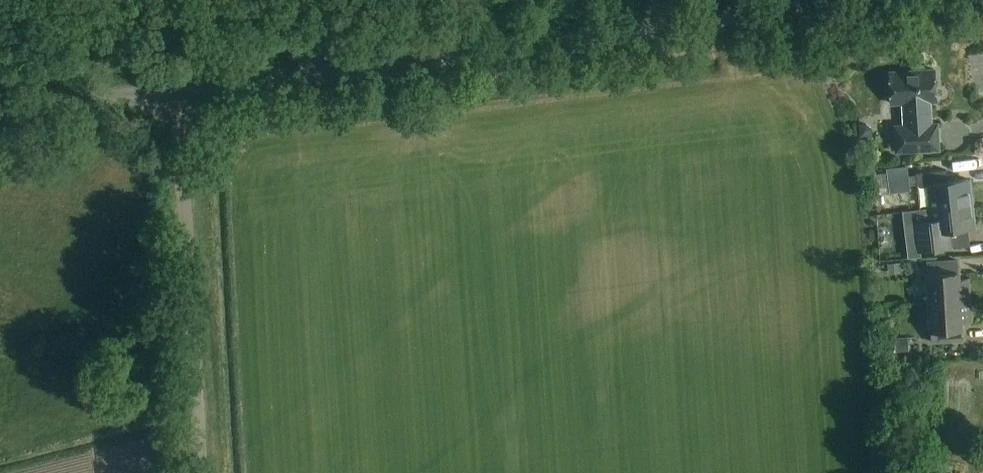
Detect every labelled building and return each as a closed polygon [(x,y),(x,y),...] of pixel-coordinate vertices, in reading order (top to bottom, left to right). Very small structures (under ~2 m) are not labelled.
[(973,61),(977,100),(982,99),(982,60),(973,61)] [(931,126),(930,103),(936,103),(934,72),(890,74),(891,105),(904,104),(905,127),(895,128),(897,153),(939,151),(938,125),(931,126)] [(861,138),(875,137),(874,124),(860,125),(861,138)] [(932,210),(972,205),(969,181),(948,183),(947,172),(916,175),(918,187),(929,186),(932,210)] [(972,205),(932,210),(933,222),(918,224),(921,253),(973,247),(971,229),(975,229),(972,205)] [(930,304),(970,301),(969,280),(959,281),(958,262),(927,264),(930,304)] [(890,275),(903,273),(901,263),(888,265),(890,275)] [(970,301),(930,304),(932,344),(963,342),(962,323),(972,322),(970,301)] [(896,352),(911,350),(910,338),(895,339),(896,352)]
